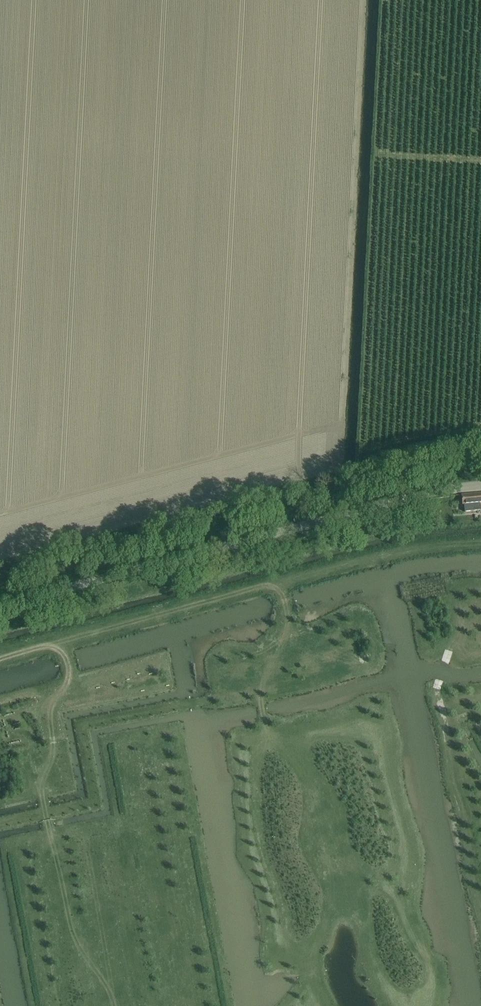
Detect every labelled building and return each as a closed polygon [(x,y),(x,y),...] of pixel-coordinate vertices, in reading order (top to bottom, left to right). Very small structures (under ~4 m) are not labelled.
[(463,504),(464,504),(465,512),(480,510),(480,508),(480,492),(462,494),(463,504)]
